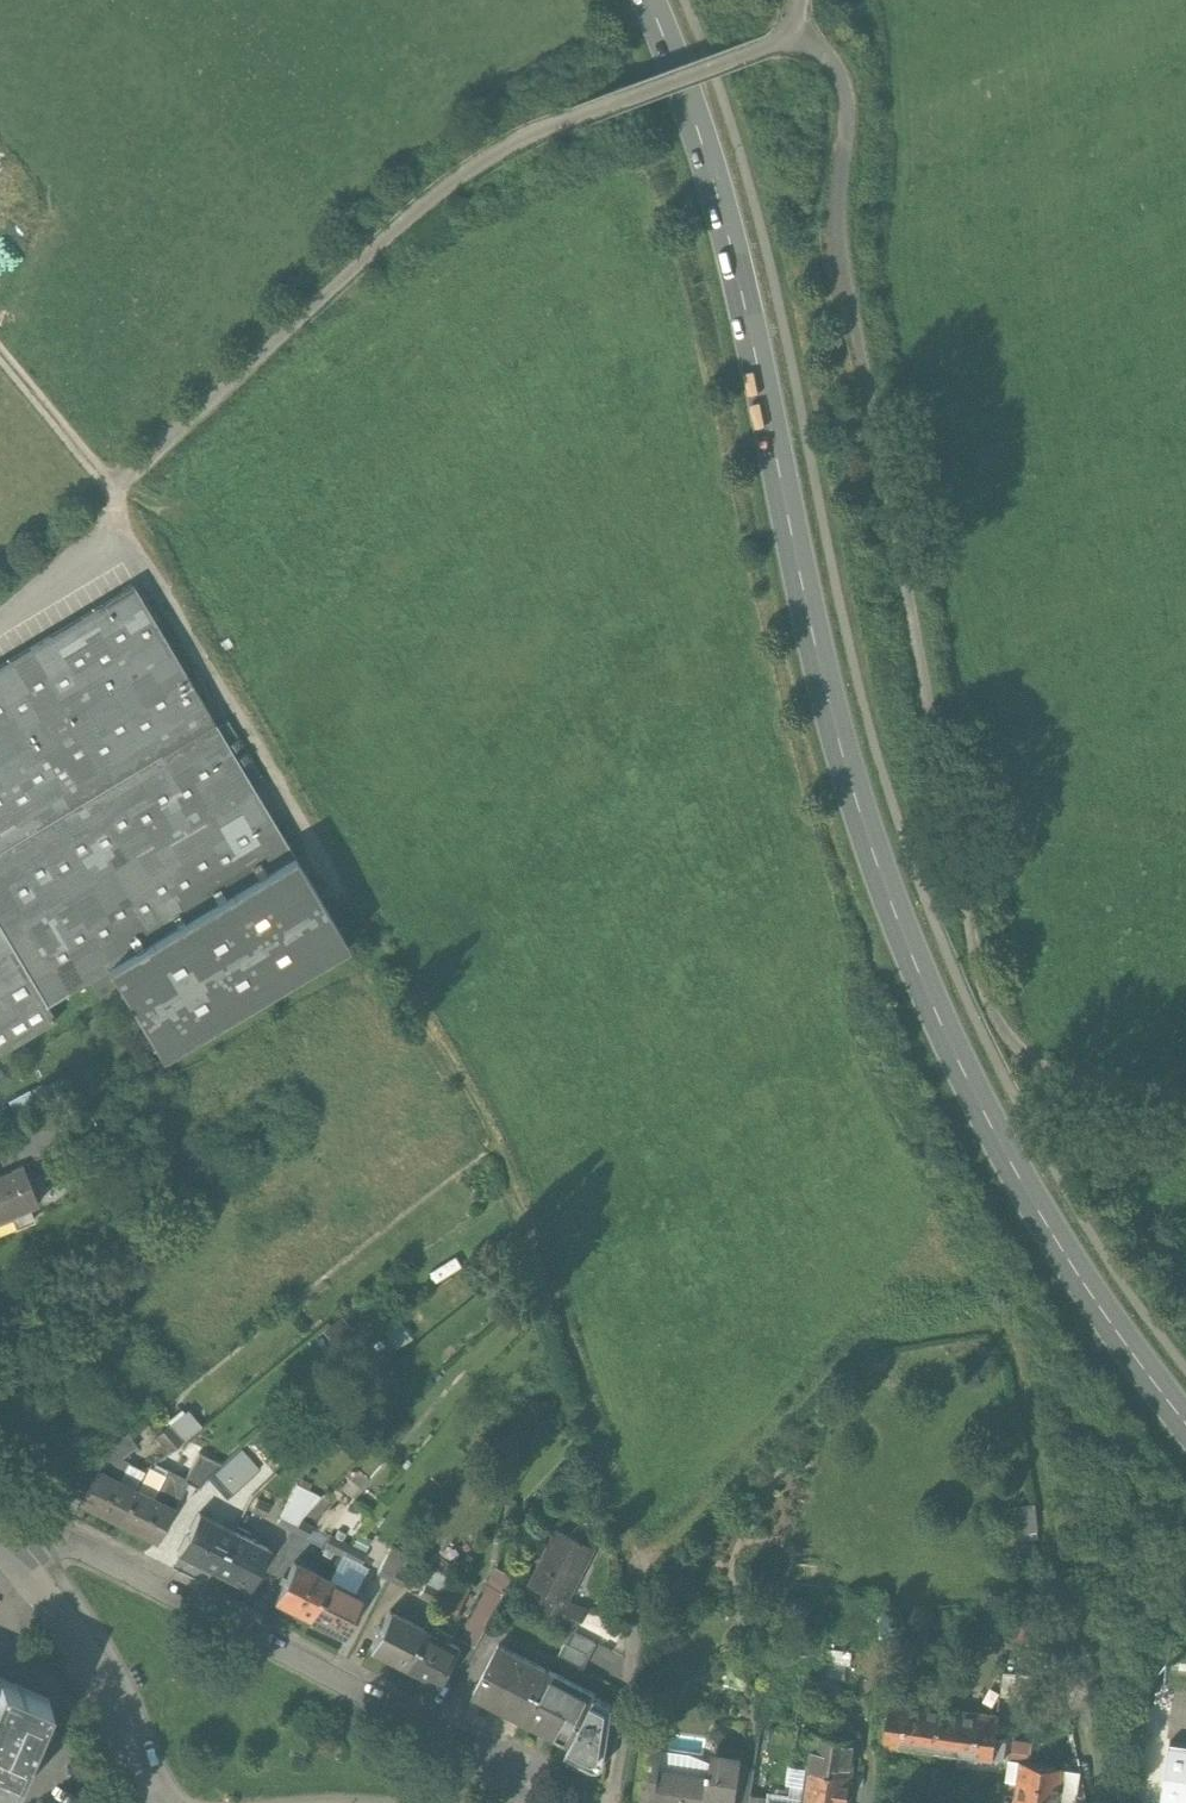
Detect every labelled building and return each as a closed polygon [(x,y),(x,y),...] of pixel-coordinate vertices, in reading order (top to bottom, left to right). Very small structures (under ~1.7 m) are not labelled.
[(0,676),(0,858),(218,729),(138,594),(0,676)] [(0,858),(0,925),(47,1004),(88,980),(294,858),(218,729),(0,858)] [(294,858),(88,980),(99,1000),(120,988),(160,1056),(347,946),(294,858)] [(47,1004),(0,925),(0,1032),(47,1004)] [(47,1004),(0,1032),(0,1051),(56,1019),(47,1004)] [(21,1164),(9,1169),(11,1174),(0,1179),(0,1219),(11,1215),(16,1228),(34,1220),(29,1207),(38,1203),(22,1165),(21,1164)] [(171,1425),(183,1442),(207,1425),(195,1408),(171,1425)] [(169,1426),(156,1437),(169,1453),(182,1442),(169,1426)] [(136,1491),(99,1472),(82,1504),(120,1524),(136,1491)] [(212,1478),(206,1489),(219,1496),(225,1484),(212,1478)] [(229,1501),(247,1510),(250,1503),(245,1500),(247,1496),(235,1489),(229,1501)] [(136,1491),(120,1524),(158,1543),(174,1511),(136,1491)] [(250,1503),(247,1510),(265,1519),(271,1508),(258,1501),(256,1506),(250,1503)] [(1042,1535),(1043,1503),(1008,1502),(1007,1535),(1042,1535)] [(234,1535),(199,1516),(179,1554),(215,1572),(234,1535)] [(300,1523),(288,1516),(282,1528),(294,1534),(300,1523)] [(313,1529),(300,1523),(294,1534),(307,1541),(313,1529)] [(592,1550),(557,1532),(530,1585),(546,1593),(537,1612),(574,1631),(582,1610),(566,1602),(592,1550)] [(234,1535),(215,1572),(250,1590),(269,1552),(234,1535)] [(324,1549),(342,1558),(346,1552),(340,1549),(343,1544),(330,1538),(324,1549)] [(346,1552),(342,1558),(360,1568),(366,1556),(353,1550),(351,1555),(346,1552)] [(330,1583),(294,1565),(275,1603),(310,1621),(330,1583)] [(384,1565),(378,1576),(390,1583),(396,1571),(384,1565)] [(396,1571),(390,1583),(403,1590),(409,1578),(396,1571)] [(330,1583),(310,1621),(346,1639),(365,1601),(330,1583)] [(420,1598),(438,1607),(441,1600),(436,1598),(438,1593),(426,1587),(420,1598)] [(441,1600),(438,1607),(456,1617),(462,1605),(449,1598),(446,1603),(441,1600)] [(912,1624),(928,1626),(930,1612),(914,1610),(912,1624)] [(476,1613),(471,1624),(483,1630),(489,1619),(476,1613)] [(425,1632),(390,1614),(370,1652),(405,1670),(425,1632)] [(584,1669),(597,1644),(572,1631),(559,1656),(584,1669)] [(425,1632),(405,1670),(441,1688),(460,1650),(425,1632)] [(547,1672),(499,1647),(474,1695),(522,1720),(547,1672)] [(904,1663),(894,1661),(892,1674),(903,1675),(904,1663)] [(549,1672),(547,1672),(522,1720),(570,1745),(571,1746),(596,1697),(596,1696),(549,1672)] [(49,1700),(0,1680),(0,1681),(0,1802),(5,1802),(49,1700)] [(819,1690),(840,1694),(842,1683),(820,1680),(819,1690)] [(596,1697),(571,1746),(570,1745),(565,1756),(576,1761),(588,1768),(589,1769),(591,1769),(592,1770),(593,1770),(594,1770),(596,1770),(597,1770),(598,1770),(599,1769),(600,1769),(601,1768),(602,1767),(603,1766),(604,1765),(604,1764),(605,1763),(612,1707),(596,1699),(596,1697)] [(873,1743),(919,1749),(925,1706),(890,1701),(886,1726),(875,1724),(873,1743)] [(962,1711),(925,1706),(919,1749),(956,1754),(962,1711)] [(962,1711),(956,1754),(1004,1761),(1006,1741),(995,1740),(998,1717),(962,1711)] [(808,1769),(851,1774),(856,1738),(813,1732),(811,1742),(806,1741),(804,1752),(810,1753),(808,1769)] [(642,1747),(635,1802),(736,1802),(741,1765),(743,1753),(719,1750),(717,1763),(713,1762),(711,1772),(708,1772),(708,1775),(661,1769),(663,1750),(642,1747)] [(1016,1798),(1050,1802),(1058,1802),(1063,1768),(1009,1760),(1007,1775),(1019,1777),(1016,1798)] [(588,1768),(576,1761),(573,1766),(588,1774),(591,1769),(589,1769),(588,1768)] [(736,1802),(750,1802),(755,1767),(741,1765),(736,1802)] [(827,1802),(847,1802),(851,1774),(808,1769),(803,1800),(827,1802)]
